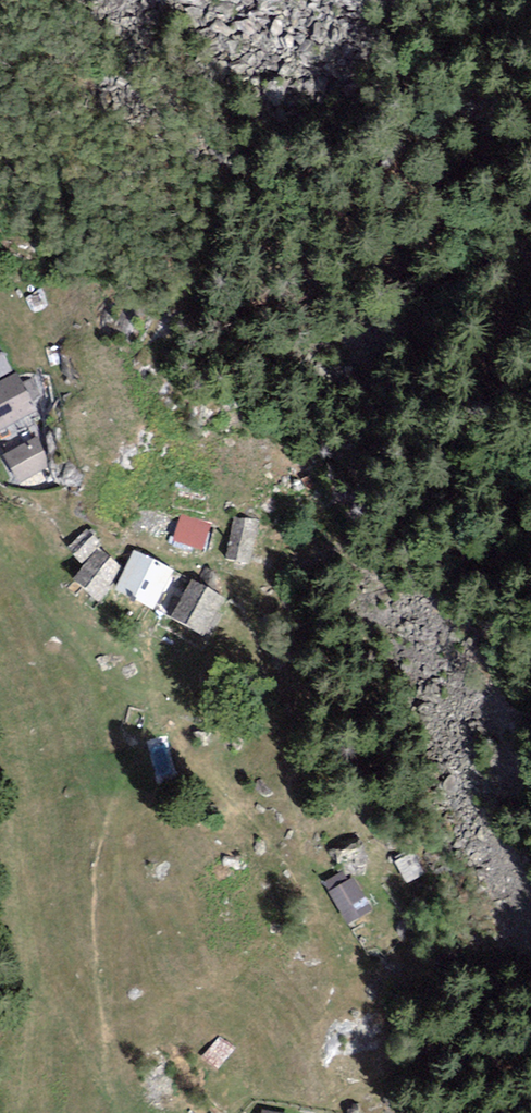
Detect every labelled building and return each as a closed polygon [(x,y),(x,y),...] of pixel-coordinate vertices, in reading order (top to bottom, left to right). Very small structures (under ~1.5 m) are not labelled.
[(24,365),(3,331),(0,333),(0,380),(24,365)] [(43,408),(22,379),(0,395),(0,439),(43,408)] [(0,462),(19,488),(54,463),(35,437),(0,462)] [(183,517),(175,543),(207,552),(215,526),(183,517)] [(237,519),(230,561),(259,566),(267,524),(237,519)] [(178,567),(139,549),(116,600),(154,618),(178,567)] [(120,572),(97,550),(67,581),(89,603),(120,572)] [(227,598),(193,581),(167,631),(200,648),(227,598)] [(360,876),(329,895),(348,927),(380,908),(360,876)]
